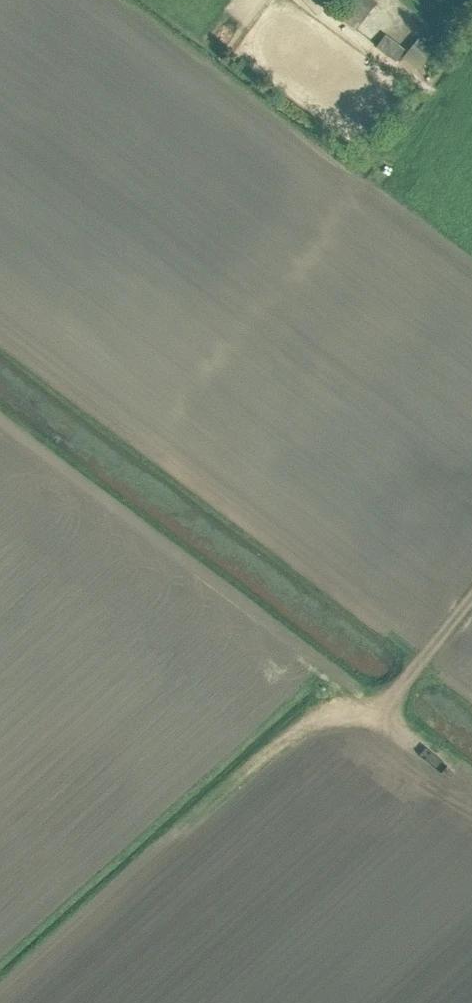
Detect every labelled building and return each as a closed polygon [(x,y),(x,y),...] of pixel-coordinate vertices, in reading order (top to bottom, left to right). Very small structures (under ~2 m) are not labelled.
[(345,10),(338,20),(355,31),(374,3),(370,0),(347,0),(342,7),(345,10)] [(371,17),(363,32),(372,37),(381,22),(371,17)] [(376,47),(396,62),(405,50),(385,35),(376,47)]
